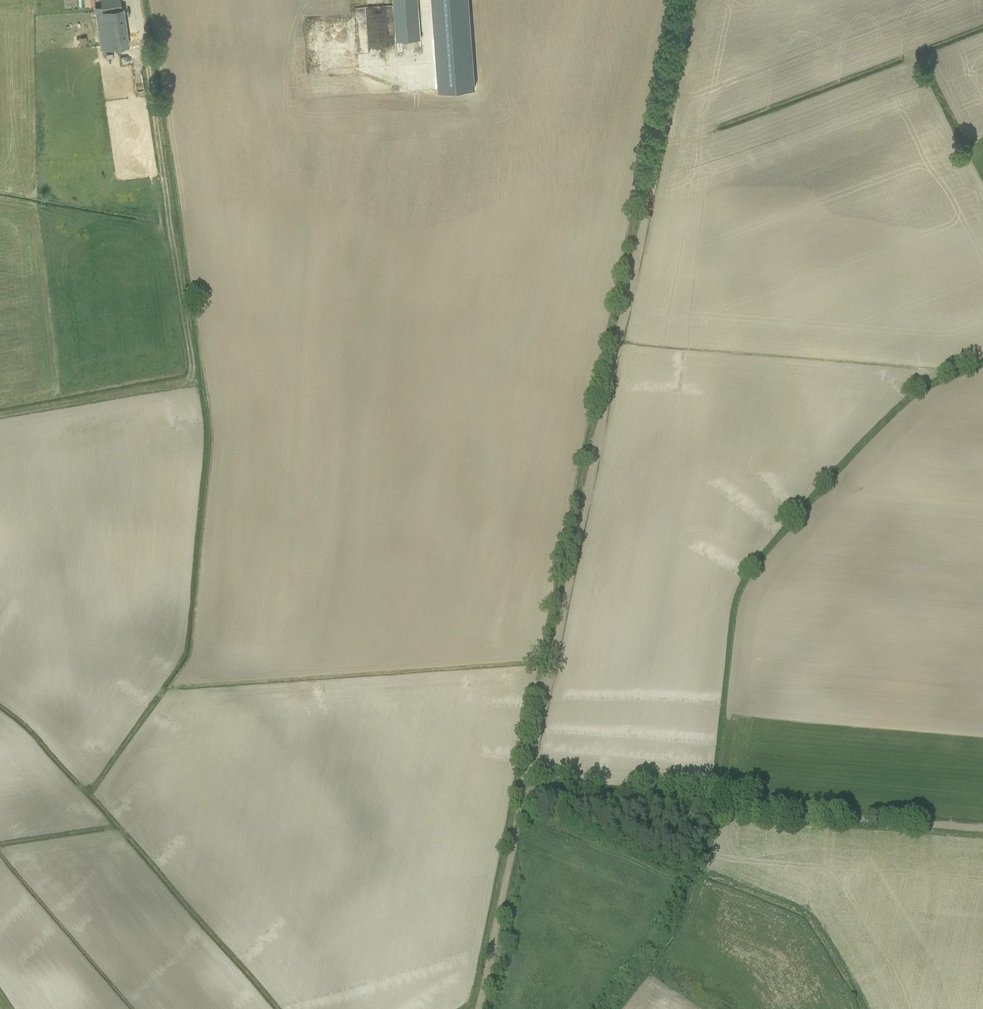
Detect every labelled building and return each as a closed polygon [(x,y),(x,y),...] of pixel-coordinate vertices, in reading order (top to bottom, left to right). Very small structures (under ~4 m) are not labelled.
[(474,86),(467,0),(432,0),(439,89),(474,86)] [(124,44),(119,4),(89,8),(94,48),(124,44)] [(394,5),(378,7),(380,42),(396,40),(394,5)] [(355,26),(310,29),(312,58),(358,55),(355,26)] [(164,63),(153,63),(154,76),(165,76),(164,63)] [(205,430),(219,429),(219,417),(205,417),(205,430)] [(183,654),(198,657),(201,644),(186,641),(183,654)]
